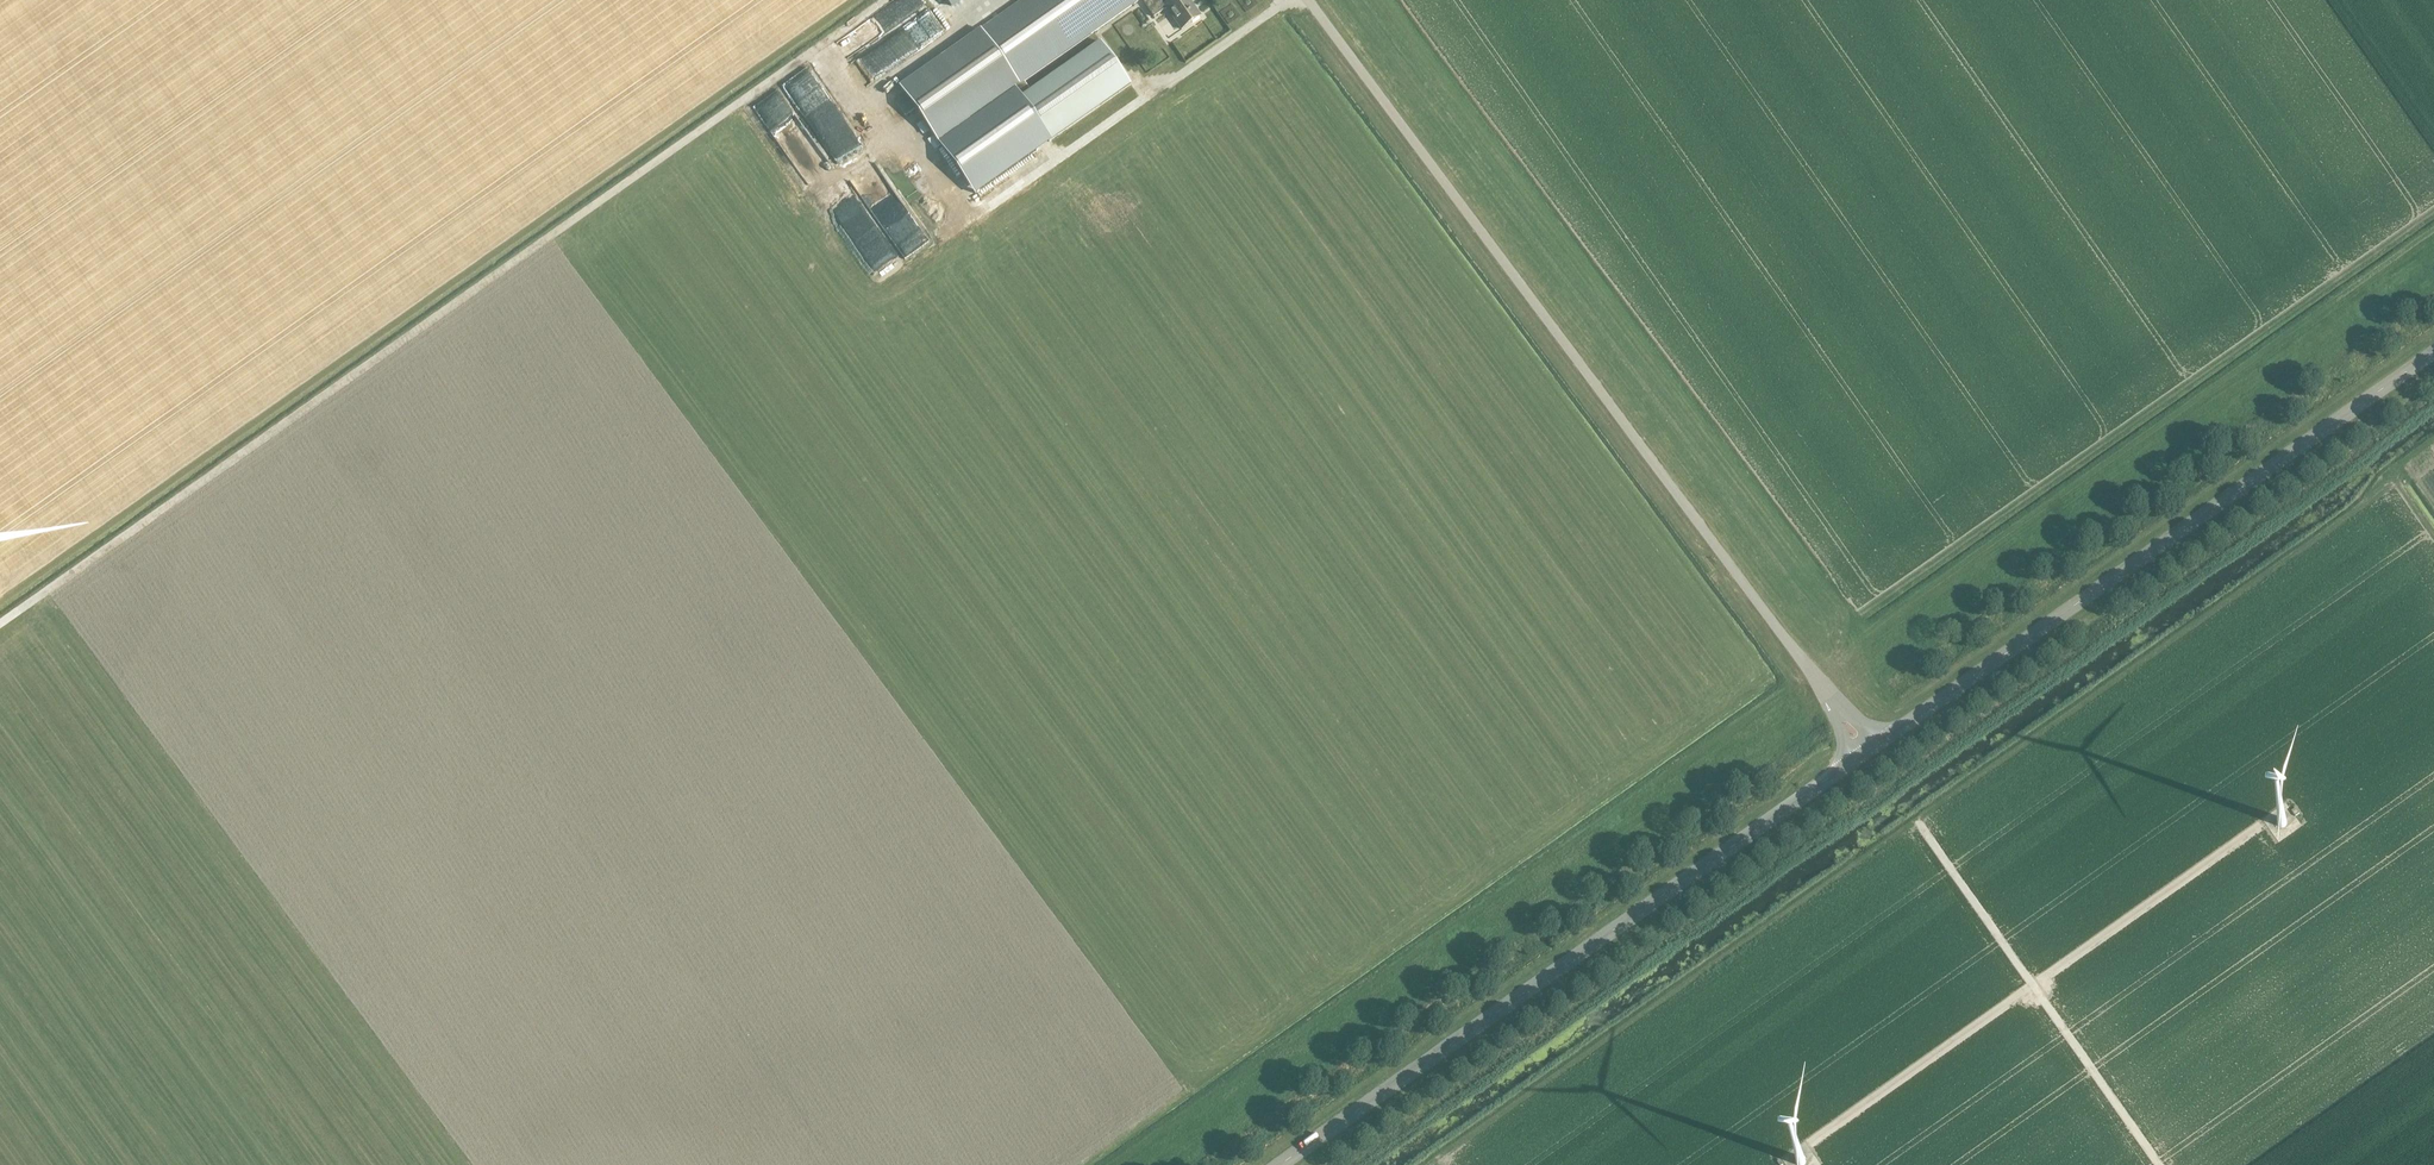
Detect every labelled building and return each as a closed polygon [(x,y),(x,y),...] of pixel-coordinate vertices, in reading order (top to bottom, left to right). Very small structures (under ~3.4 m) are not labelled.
[(938,141),(975,194),(1038,150),(1049,165),(986,210),(1031,274),(1186,164),(1141,100),(1059,159),(1048,143),(1130,85),(1100,42),(1031,91),(1024,81),(1139,0),(1023,0),(900,86),(938,141)] [(1143,2),(1154,17),(1167,8),(1173,18),(1175,17),(1182,28),(1181,29),(1182,29),(1200,16),(1194,7),(1192,8),(1187,0),(1171,0),(1165,4),(1163,1),(1164,0),(1147,0),(1143,2)] [(1165,40),(1177,32),(1167,16),(1154,25),(1165,40)] [(896,51),(859,76),(864,84),(907,55),(892,33),(887,37),(896,51)] [(901,260),(927,242),(920,230),(893,248),(901,260)]
